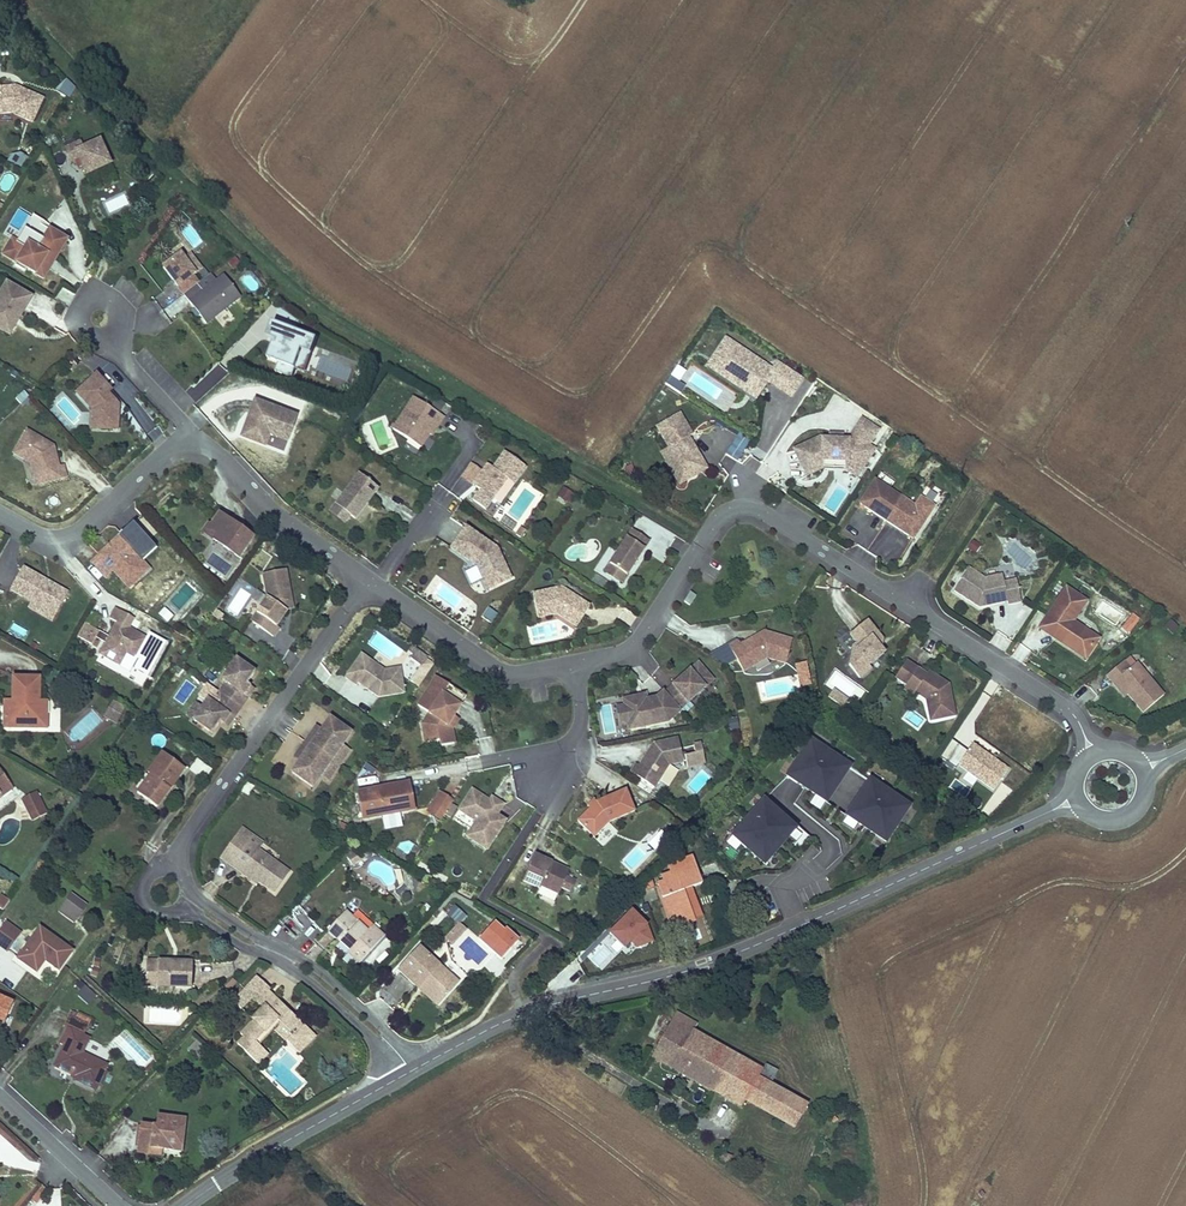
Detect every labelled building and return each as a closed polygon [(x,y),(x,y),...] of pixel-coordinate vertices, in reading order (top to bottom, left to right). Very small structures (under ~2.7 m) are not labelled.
[(69,99),(76,87),(64,79),(57,91),(69,99)] [(0,83),(0,116),(12,115),(34,124),(45,98),(17,86),(1,88),(0,83)] [(85,148),(82,141),(64,149),(71,165),(78,162),(86,179),(114,167),(102,141),(85,148)] [(45,283),(69,241),(52,231),(55,227),(33,215),(18,241),(13,238),(1,257),(45,283)] [(204,270),(192,254),(185,259),(182,255),(161,270),(177,292),(180,290),(183,296),(201,283),(196,276),(204,270)] [(211,275),(201,283),(183,296),(206,326),(242,299),(224,276),(216,282),(211,275)] [(6,283),(0,294),(0,331),(11,338),(34,299),(6,283)] [(319,341),(273,325),(268,341),(274,343),(270,356),(272,362),(278,365),(276,372),(293,379),(296,369),(307,373),(319,341)] [(774,368),(728,337),(707,369),(758,404),(771,385),(793,401),(808,380),(779,360),(774,368)] [(673,378),(681,382),(687,372),(679,368),(673,378)] [(121,403),(97,375),(75,395),(90,411),(89,431),(122,432),(121,403)] [(441,412),(409,393),(389,425),(421,444),(441,412)] [(297,419),(253,403),(240,439),(266,448),(270,437),(288,443),(297,419)] [(681,411),(654,423),(665,447),(670,457),(679,477),(703,465),(698,456),(693,459),(682,437),(688,435),(691,433),(681,411)] [(819,438),(793,452),(807,481),(826,470),(846,471),(859,480),(879,450),(873,446),(884,431),(863,416),(850,435),(829,434),(829,437),(819,438)] [(665,447),(654,423),(651,436),(670,457),(665,447)] [(55,446),(28,430),(12,456),(30,466),(35,488),(70,478),(67,465),(61,466),(55,446)] [(734,433),(728,457),(743,460),(748,436),(734,433)] [(764,434),(752,452),(762,459),(775,441),(764,434)] [(698,456),(688,435),(682,437),(693,459),(698,456)] [(469,460),(459,475),(472,484),(473,482),(478,486),(471,497),(485,506),(506,476),(514,481),(526,464),(502,448),(491,464),(485,461),(480,468),(469,460)] [(350,513),(354,516),(377,485),(356,469),(327,509),(344,521),(350,513)] [(857,499),(913,536),(935,504),(918,493),(912,501),(873,475),(857,499)] [(562,485),(557,494),(573,504),(578,495),(562,485)] [(257,533),(219,505),(202,528),(240,555),(257,533)] [(496,543),(463,521),(447,545),(474,563),(485,589),(511,577),(496,543)] [(628,526),(605,560),(623,572),(645,538),(628,526)] [(152,571),(121,536),(90,564),(107,582),(114,576),(128,591),(152,571)] [(623,572),(605,560),(600,567),(618,579),(623,572)] [(281,597),(287,596),(282,563),(258,567),(263,592),(246,615),(268,630),(274,621),(271,619),(283,603),(281,597)] [(69,592),(24,568),(10,594),(31,605),(28,611),(52,623),(69,592)] [(1005,604),(1019,601),(1012,572),(982,578),(965,568),(951,590),(976,606),(1004,601),(1005,604)] [(237,616),(255,589),(244,582),(226,609),(237,616)] [(558,587),(558,584),(529,589),(533,613),(553,609),(572,622),(585,602),(565,589),(563,590),(558,587)] [(1035,627),(1066,647),(1069,643),(1085,653),(1095,637),(1070,621),(1084,599),(1063,586),(1035,627)] [(696,594),(689,590),(683,600),(690,604),(696,594)] [(488,607),(483,617),(492,622),(497,612),(488,607)] [(137,620),(116,608),(109,620),(116,624),(109,638),(84,624),(77,638),(93,647),(96,641),(104,645),(97,657),(120,670),(123,664),(134,670),(150,639),(132,629),(137,620)] [(158,617),(169,622),(174,614),(163,608),(158,617)] [(1163,627),(1172,634),(1178,626),(1169,619),(1163,627)] [(847,635),(851,640),(864,622),(862,621),(847,635)] [(850,647),(852,649),(869,627),(865,621),(864,622),(851,640),(854,644),(850,647)] [(869,627),(852,649),(857,656),(846,665),(856,678),(869,669),(866,665),(881,653),(874,644),(880,639),(869,627)] [(787,638),(759,629),(758,632),(752,635),(750,633),(735,641),(734,637),(724,642),(737,667),(760,654),(780,660),(787,638)] [(995,632),(990,645),(1006,651),(1011,638),(995,632)] [(1069,643),(1066,647),(1083,658),(1085,653),(1069,643)] [(1018,646),(1013,659),(1024,663),(1029,650),(1018,646)] [(217,661),(223,665),(232,652),(225,648),(217,661)] [(373,691),(399,687),(396,663),(379,665),(356,648),(340,671),(351,680),(353,677),(373,691)] [(400,670),(413,677),(426,655),(414,648),(400,670)] [(214,685),(235,701),(243,690),(238,686),(244,678),(242,677),(250,666),(232,652),(223,665),(217,672),(221,675),(214,685)] [(419,684),(434,665),(428,660),(412,679),(419,684)] [(675,704),(676,706),(709,677),(694,660),(661,689),(675,704)] [(756,673),(771,668),(768,660),(754,665),(756,673)] [(799,685),(811,682),(806,660),(793,663),(799,685)] [(1141,710),(1162,692),(1134,661),(1127,666),(1121,660),(1104,674),(1110,681),(1113,679),(1141,710)] [(915,686),(913,691),(923,697),(928,719),(953,715),(946,684),(933,676),(931,679),(923,674),(903,661),(893,677),(904,684),(906,681),(915,686)] [(931,679),(933,676),(925,671),(923,674),(931,679)] [(448,738),(446,723),(441,724),(441,720),(449,710),(461,691),(431,672),(412,699),(425,707),(417,718),(419,738),(434,735),(434,740),(448,738)] [(31,728),(33,702),(34,678),(9,677),(8,701),(0,700),(0,726),(31,728)] [(238,686),(243,690),(248,682),(244,678),(238,686)] [(190,681),(187,688),(201,694),(204,686),(190,681)] [(911,694),(913,691),(915,686),(906,681),(904,684),(901,689),(911,694)] [(227,711),(235,701),(214,685),(207,696),(203,692),(196,701),(188,713),(206,726),(215,715),(221,706),(227,711)] [(661,689),(658,686),(650,693),(639,695),(638,691),(618,694),(623,722),(661,716),(675,704),(661,689)] [(843,704),(845,695),(833,693),(831,701),(843,704)] [(188,713),(196,701),(190,697),(182,708),(188,713)] [(33,702),(31,728),(40,728),(41,702),(33,702)] [(222,719),(227,711),(221,706),(215,715),(222,719)] [(441,724),(446,723),(454,713),(449,710),(441,720),(441,724)] [(300,734),(326,753),(345,726),(325,712),(316,724),(311,730),(305,727),(300,734)] [(728,720),(730,731),(740,729),(737,718),(728,720)] [(743,735),(752,732),(749,719),(740,722),(743,735)] [(311,730),(316,724),(311,720),(305,727),(311,730)] [(825,799),(851,762),(808,733),(782,770),(825,799)] [(307,780),(326,753),(300,734),(293,743),(299,748),(294,754),(286,766),(307,780)] [(626,768),(639,778),(645,769),(654,775),(663,761),(677,758),(672,735),(648,739),(634,762),(630,760),(626,768)] [(289,750),(294,754),(299,748),(293,743),(289,750)] [(956,764),(992,789),(1006,768),(971,743),(956,764)] [(686,766),(705,763),(703,745),(683,748),(686,766)] [(132,792),(152,805),(178,766),(156,750),(142,770),(145,773),(132,792)] [(184,766),(198,776),(206,764),(192,754),(184,766)] [(467,768),(480,768),(480,757),(467,756),(467,768)] [(645,769),(639,778),(649,783),(654,775),(645,769)] [(9,786),(0,773),(0,792),(9,786)] [(885,840),(910,803),(867,774),(842,811),(885,840)] [(360,816),(413,806),(408,777),(354,787),(360,816)] [(490,801),(483,796),(466,784),(453,804),(470,816),(460,830),(480,844),(499,815),(491,810),(486,806),(490,801)] [(12,791),(9,786),(0,792),(0,799),(12,791)] [(590,798),(584,804),(572,817),(588,833),(604,817),(628,807),(619,786),(590,798)] [(438,789),(425,809),(439,818),(452,797),(438,789)] [(486,792),(483,796),(490,801),(486,806),(491,810),(497,800),(486,792)] [(796,824),(760,793),(727,831),(763,862),(796,824)] [(581,801),(584,804),(590,798),(587,795),(581,801)] [(45,817),(35,796),(21,803),(32,824),(45,817)] [(815,797),(810,805),(821,811),(825,803),(815,797)] [(658,852),(669,838),(659,830),(649,844),(658,852)] [(643,833),(637,840),(644,847),(651,841),(643,833)] [(637,840),(631,846),(638,854),(644,847),(637,840)] [(222,860),(237,870),(241,868),(255,879),(269,889),(283,869),(253,846),(245,856),(231,846),(222,860)] [(343,860),(354,854),(349,847),(340,853),(343,860)] [(516,875),(534,883),(535,881),(552,889),(562,865),(528,849),(516,875)] [(625,852),(616,861),(624,868),(632,859),(625,852)] [(682,885),(693,880),(684,854),(663,862),(666,872),(658,875),(659,879),(650,881),(667,925),(684,918),(680,909),(683,907),(675,885),(681,882),(682,885)] [(241,868),(237,870),(252,883),(255,879),(241,868)] [(692,915),(682,885),(681,882),(675,885),(683,907),(680,909),(684,918),(692,915)] [(68,892),(58,905),(72,916),(82,901),(68,892)] [(281,913),(297,927),(306,917),(291,902),(281,913)] [(72,916),(58,905),(55,910),(69,919),(72,916)] [(342,949),(354,959),(379,932),(367,921),(361,926),(339,906),(323,925),(345,945),(342,949)] [(608,935),(632,959),(656,935),(632,911),(608,935)] [(501,924),(491,915),(478,929),(501,950),(516,933),(503,922),(501,924)] [(4,949),(18,930),(1,918),(0,920),(0,946),(4,949)] [(450,924),(457,930),(461,925),(454,919),(450,924)] [(277,930),(291,944),(301,933),(288,920),(277,930)] [(448,939),(457,930),(450,924),(442,933),(448,939)] [(14,958),(33,970),(41,959),(54,968),(69,948),(37,925),(14,958)] [(393,968),(412,985),(417,979),(437,998),(452,980),(415,945),(393,968)] [(154,964),(154,976),(166,977),(165,988),(199,991),(199,966),(154,964)] [(166,977),(154,976),(153,987),(165,988),(166,977)] [(246,998),(250,1002),(261,991),(263,988),(250,976),(228,1000),(236,1008),(246,998)] [(417,979),(412,985),(432,1003),(437,998),(417,979)] [(83,986),(77,996),(90,1005),(97,995),(83,986)] [(256,1008),(252,1013),(255,1015),(270,999),(261,991),(250,1002),(256,1008)] [(255,1015),(252,1013),(244,1021),(246,1022),(235,1033),(238,1038),(232,1044),(252,1063),(262,1052),(252,1045),(249,1040),(270,1018),(274,1022),(287,1033),(284,1036),(297,1047),(308,1034),(270,999),(255,1015)] [(56,1022),(60,1024),(76,1032),(83,1016),(63,1006),(56,1022)] [(739,1098),(753,1074),(756,1067),(727,1049),(717,1068),(677,1044),(688,1026),(691,1020),(672,1008),(645,1056),(735,1106),(739,1098)] [(249,1040),(252,1045),(274,1022),(270,1018),(249,1040)] [(76,1032),(60,1024),(53,1040),(58,1042),(49,1063),(70,1072),(68,1076),(89,1086),(101,1062),(76,1051),(83,1035),(76,1032)] [(717,1068),(727,1049),(688,1026),(677,1044),(717,1068)] [(144,1068),(156,1054),(125,1028),(113,1042),(144,1068)] [(293,1051),(297,1047),(284,1036),(281,1040),(293,1051)] [(766,1065),(762,1077),(774,1081),(778,1069),(766,1065)] [(802,1103),(753,1074),(739,1098),(788,1126),(802,1103)] [(259,1122),(271,1114),(265,1104),(252,1112),(259,1122)] [(141,1120),(138,1143),(163,1146),(183,1149),(187,1114),(158,1111),(157,1122),(141,1120)] [(163,1146),(138,1143),(137,1151),(163,1153),(163,1146)] [(728,1155),(720,1149),(715,1156),(724,1162),(728,1155)]
